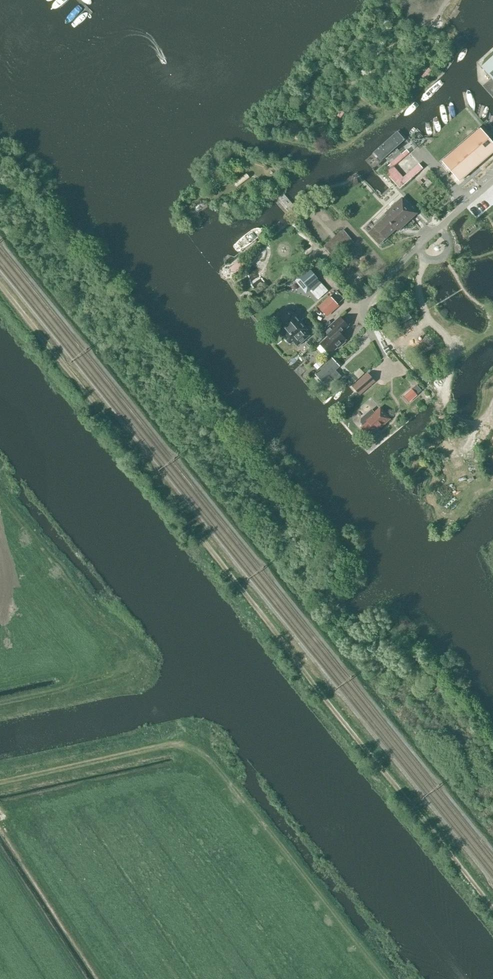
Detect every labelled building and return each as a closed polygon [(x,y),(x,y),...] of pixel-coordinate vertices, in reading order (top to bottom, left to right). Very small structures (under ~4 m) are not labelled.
[(481,67),(492,80),(492,57),(481,67)] [(400,129),(365,160),(373,169),(408,139),(400,129)] [(442,162),(460,182),(492,153),(492,144),(480,129),(442,162)] [(384,169),(400,188),(424,167),(419,162),(403,177),(393,165),(410,151),(407,148),(384,169)] [(402,198),(389,211),(385,214),(387,216),(375,227),(385,239),(396,229),(398,231),(416,214),(402,198)] [(343,230),(324,246),(334,259),(354,242),(343,230)] [(319,282),(308,269),(295,279),(306,293),(319,282)] [(327,316),(339,305),(332,297),(320,308),(327,316)] [(278,331),(283,337),(288,333),(293,329),(299,323),(300,323),(301,322),(293,312),(291,314),(287,308),(274,319),(279,325),(276,328),(278,331)] [(402,326),(414,320),(411,313),(399,319),(402,326)] [(344,341),(346,340),(340,333),(348,326),(340,317),(324,332),(329,337),(320,344),(329,354),(338,347),(338,348),(345,342),(344,341)] [(289,344),(294,340),(298,345),(307,338),(306,336),(308,334),(306,332),(308,330),(301,322),(300,323),(299,323),(293,329),(288,333),(283,337),(289,344)] [(332,358),(315,374),(323,383),(329,377),(334,383),(341,377),(335,370),(340,366),(332,358)] [(375,382),(368,374),(353,387),(360,395),(375,382)] [(414,389),(404,394),(407,402),(418,397),(414,389)] [(361,423),(364,426),(362,428),(368,436),(383,424),(390,419),(381,408),(375,413),(372,409),(361,418),(361,423)]
